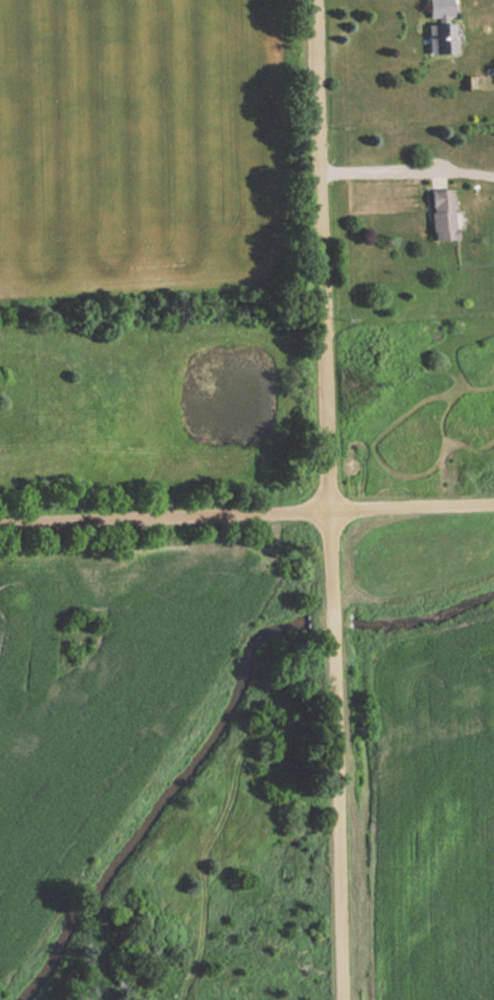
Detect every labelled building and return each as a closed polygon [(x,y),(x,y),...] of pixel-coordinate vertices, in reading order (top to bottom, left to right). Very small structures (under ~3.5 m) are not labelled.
[(452,0),(429,0),(429,19),(452,19),(452,0)] [(455,54),(454,24),(428,24),(429,54),(455,54)] [(432,189),(433,240),(455,239),(454,189),(432,189)]
